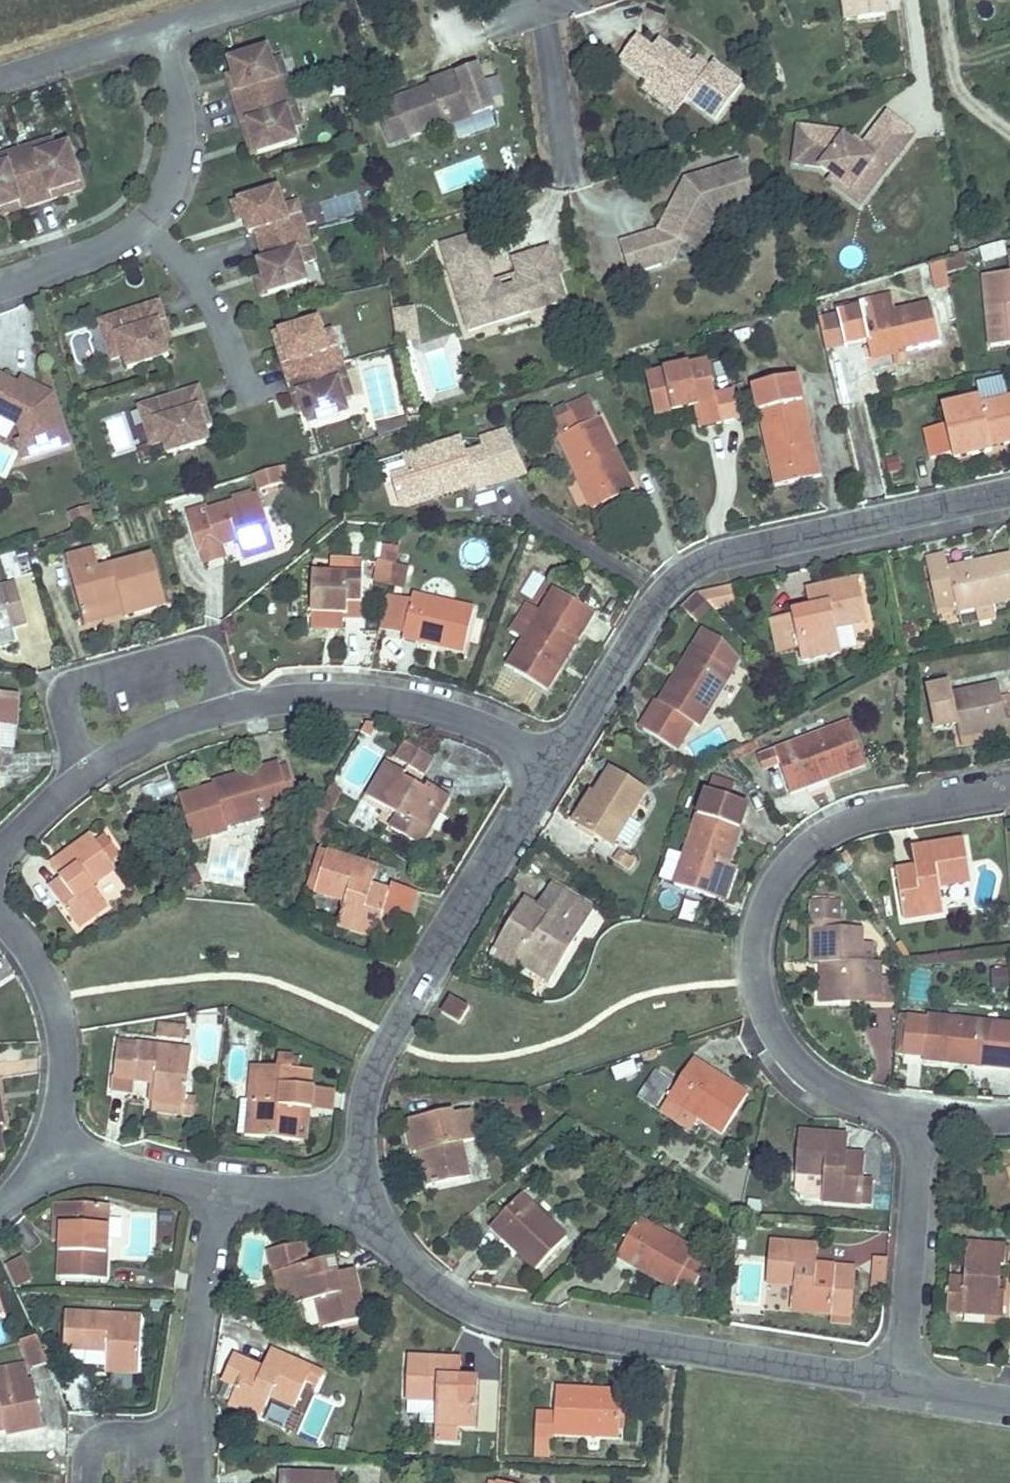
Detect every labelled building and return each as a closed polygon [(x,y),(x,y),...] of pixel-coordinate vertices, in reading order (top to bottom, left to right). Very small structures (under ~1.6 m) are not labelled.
[(837,21),(848,20),(845,0),(834,0),(837,21)] [(848,20),(876,17),(874,0),(845,0),(848,20)] [(626,38),(608,61),(636,83),(659,100),(668,88),(678,95),(675,99),(704,121),(731,84),(702,62),(698,68),(693,74),(680,64),(648,40),(642,50),(626,38)] [(262,53),(223,65),(233,96),(227,98),(241,145),(247,143),(252,158),(290,146),(281,115),(290,113),(276,65),(267,67),(262,53)] [(680,64),(693,74),(698,68),(685,58),(680,64)] [(425,86),(389,99),(402,135),(437,122),(438,126),(483,110),(468,65),(431,78),(434,88),(426,91),(425,86)] [(431,78),(423,81),(425,86),(426,91),(434,88),(431,78)] [(678,95),(668,88),(659,100),(636,83),(631,90),(664,115),(675,99),(678,95)] [(789,128),(783,164),(810,168),(822,177),(839,191),(850,177),(863,187),(903,136),(877,115),(852,147),(849,151),(841,145),(834,139),(835,134),(789,128)] [(844,140),(841,145),(849,151),(852,147),(844,140)] [(31,148),(0,158),(0,210),(14,206),(16,212),(63,198),(61,191),(76,187),(64,148),(34,157),(31,148)] [(610,243),(619,272),(661,258),(665,250),(674,233),(689,230),(695,233),(704,216),(742,204),(729,163),(682,178),(671,199),(663,203),(648,231),(610,243)] [(839,191),(822,177),(818,182),(849,206),(863,187),(850,177),(839,191)] [(674,181),(663,203),(671,199),(682,178),(674,181)] [(272,193),(227,206),(232,224),(238,222),(245,220),(249,234),(258,263),(263,278),(256,280),(250,282),(255,299),(300,285),(295,267),(308,263),(291,206),(277,210),(272,193)] [(245,220),(238,222),(242,236),(249,234),(245,220)] [(689,230),(674,233),(665,250),(682,258),(695,233),(689,230)] [(466,232),(429,244),(455,331),(517,312),(513,297),(534,291),(539,305),(554,301),(546,274),(533,278),(525,252),(501,259),(505,275),(510,289),(487,296),(482,282),(466,232)] [(980,249),(983,261),(1006,255),(1003,243),(980,249)] [(538,247),(525,252),(533,278),(546,274),(538,247)] [(964,253),(944,257),(948,272),(967,268),(964,253)] [(927,263),(934,289),(949,285),(942,259),(927,263)] [(258,263),(252,265),(256,280),(263,278),(258,263)] [(980,272),(989,343),(1009,340),(1009,268),(980,272)] [(505,275),(482,282),(487,296),(510,289),(505,275)] [(856,295),(858,302),(860,311),(898,302),(894,285),(856,295)] [(858,302),(836,307),(844,340),(864,336),(869,352),(936,336),(927,295),(898,302),(860,311),(858,302)] [(153,305),(94,323),(106,361),(118,357),(122,370),(163,358),(153,326),(159,323),(153,305)] [(414,306),(391,309),(395,338),(417,335),(414,306)] [(836,307),(814,312),(821,346),(844,340),(836,307)] [(312,323),(273,335),(278,350),(272,352),(286,399),(292,397),(302,428),(341,416),(337,402),(346,399),(331,351),(322,354),(312,323)] [(717,420),(711,394),(704,359),(642,373),(652,413),(689,405),(694,426),(717,420)] [(792,372),(748,382),(771,484),(815,474),(809,445),(804,445),(799,426),(804,424),(792,372)] [(14,427),(18,439),(12,441),(17,460),(64,446),(49,395),(26,384),(23,391),(14,386),(0,379),(0,420),(14,427)] [(26,384),(17,379),(14,386),(23,391),(26,384)] [(193,390),(134,409),(145,447),(158,443),(162,456),(203,443),(193,411),(199,409),(193,390)] [(729,390),(711,394),(717,420),(735,416),(729,390)] [(592,506),(605,499),(626,488),(633,484),(625,468),(619,471),(609,450),(613,448),(597,416),(594,419),(581,394),(565,402),(567,405),(562,408),(566,415),(557,420),(564,432),(557,436),(592,506)] [(923,428),(929,456),(947,451),(950,460),(987,449),(985,439),(999,435),(1001,443),(1009,440),(1009,397),(977,406),(975,397),(937,407),(940,423),(923,428)] [(102,421),(115,453),(134,446),(122,413),(102,421)] [(393,416),(364,423),(367,435),(394,426),(393,416)] [(501,425),(475,434),(478,443),(505,434),(501,425)] [(403,469),(387,474),(395,496),(432,484),(434,491),(472,478),(473,483),(522,467),(505,434),(478,443),(462,449),(457,434),(398,453),(403,469)] [(432,484),(395,496),(396,501),(403,501),(434,491),(432,484)] [(626,488),(605,499),(614,516),(635,505),(626,488)] [(205,515),(189,520),(199,550),(240,537),(246,556),(276,545),(259,492),(204,510),(205,515)] [(69,555),(87,616),(121,604),(125,617),(170,602),(155,552),(104,570),(97,546),(69,555)] [(378,583),(390,585),(395,567),(399,552),(387,549),(378,583)] [(926,560),(937,607),(955,603),(957,612),(1009,600),(1009,568),(1008,560),(949,573),(945,555),(926,560)] [(395,567),(390,585),(402,589),(408,570),(395,567)] [(314,576),(313,623),(365,625),(367,577),(314,576)] [(808,608),(792,612),(800,642),(804,659),(842,649),(838,627),(863,620),(854,579),(818,587),(821,605),(808,608)] [(0,585),(0,630),(28,622),(17,580),(0,585)] [(689,618),(735,606),(729,584),(683,595),(689,618)] [(804,591),(808,608),(821,605),(818,587),(804,591)] [(553,591),(507,669),(548,692),(565,666),(557,662),(566,647),(574,651),(595,613),(553,591)] [(414,595),(403,641),(418,645),(420,637),(440,640),(438,648),(463,653),(474,608),(414,595)] [(121,604),(87,616),(90,628),(125,617),(121,604)] [(800,642),(792,612),(770,617),(778,647),(800,642)] [(660,700),(664,703),(697,721),(703,725),(733,671),(692,645),(684,657),(691,663),(680,682),(673,678),(660,700)] [(951,696),(960,737),(1007,726),(1009,734),(1009,704),(1002,706),(998,685),(951,696)] [(19,752),(22,697),(0,696),(0,751),(19,752)] [(697,721),(664,703),(654,719),(686,739),(697,721)] [(853,726),(766,756),(771,767),(785,763),(796,793),(809,789),(807,781),(828,774),(830,778),(866,766),(853,726)] [(400,733),(392,748),(417,761),(425,747),(400,733)] [(383,753),(362,791),(389,807),(381,821),(423,846),(433,829),(426,825),(437,808),(443,811),(453,794),(420,774),(416,780),(394,766),(397,761),(383,753)] [(228,834),(226,827),(223,817),(260,806),(262,816),(296,805),(284,761),(212,783),(214,790),(185,799),(198,843),(228,834)] [(602,798),(584,825),(614,845),(619,837),(641,853),(655,829),(634,814),(648,792),(612,767),(595,793),(602,798)] [(572,816),(584,825),(602,798),(595,793),(590,790),(572,816)] [(681,886),(720,897),(732,858),(748,803),(709,791),(681,886)] [(223,817),(226,827),(262,816),(260,806),(223,817)] [(69,874),(52,888),(80,928),(110,906),(96,888),(117,871),(112,864),(124,854),(110,834),(97,845),(90,836),(58,859),(69,874)] [(932,867),(920,869),(904,873),(912,920),(951,911),(947,885),(975,879),(969,838),(930,845),(932,867)] [(917,847),(920,869),(932,867),(930,845),(917,847)] [(307,892),(318,894),(326,856),(315,854),(307,892)] [(326,856),(318,894),(345,901),(340,928),(396,942),(403,914),(418,918),(424,892),(398,885),(396,891),(374,886),(362,884),(366,865),(326,856)] [(732,858),(720,897),(731,901),(743,861),(732,858)] [(378,869),(366,865),(362,884),(374,886),(378,869)] [(531,900),(505,944),(531,957),(524,968),(556,985),(600,913),(568,895),(556,915),(531,900)] [(816,965),(826,964),(826,930),(817,929),(816,965)] [(826,930),(826,964),(835,965),(835,999),(887,998),(887,964),(867,964),(867,929),(826,930)] [(531,957),(505,944),(499,955),(524,968),(531,957)] [(460,1025),(470,1009),(451,997),(440,1013),(460,1025)] [(928,1014),(927,1062),(956,1063),(956,1056),(977,1057),(977,1065),(1009,1067),(1009,1017),(928,1014)] [(185,1041),(186,1024),(157,1022),(156,1039),(185,1041)] [(117,1047),(115,1079),(136,1080),(144,1080),(143,1100),(188,1105),(192,1047),(138,1042),(138,1049),(117,1047)] [(697,1057),(673,1101),(728,1130),(750,1089),(732,1078),(729,1083),(709,1072),(713,1066),(697,1057)] [(257,1142),(298,1143),(299,1111),(315,1111),(316,1090),(300,1090),(301,1071),(260,1069),(257,1142)] [(136,1080),(115,1079),(114,1091),(134,1093),(136,1080)] [(316,1090),(315,1111),(336,1112),(336,1091),(316,1090)] [(5,1155),(1,1124),(9,1123),(6,1098),(0,1098),(0,1156),(5,1155)] [(299,1111),(298,1143),(314,1143),(315,1111),(299,1111)] [(461,1111),(417,1120),(422,1151),(435,1148),(442,1184),(476,1176),(469,1142),(484,1138),(478,1111),(462,1115),(461,1111)] [(805,1128),(801,1170),(829,1174),(826,1200),(876,1206),(878,1182),(865,1180),(868,1154),(851,1152),(852,1133),(805,1128)] [(523,1199),(492,1232),(504,1244),(511,1237),(527,1250),(522,1257),(539,1272),(569,1238),(523,1199)] [(70,1206),(68,1224),(77,1224),(74,1280),(111,1281),(114,1208),(70,1206)] [(646,1219),(624,1260),(638,1266),(642,1259),(663,1269),(660,1276),(682,1287),(685,1281),(701,1289),(715,1261),(700,1253),(703,1247),(646,1219)] [(798,1306),(834,1308),(837,1264),(801,1261),(803,1239),(777,1238),(774,1277),(799,1278),(798,1306)] [(955,1310),(975,1312),(976,1303),(996,1303),(995,1313),(1009,1314),(1009,1294),(1003,1294),(1004,1269),(1009,1269),(1009,1246),(972,1245),(970,1279),(957,1279),(955,1310)] [(345,1250),(293,1263),(301,1297),(325,1291),(333,1324),(373,1314),(363,1273),(351,1276),(345,1250)] [(23,1257),(4,1265),(14,1289),(33,1281),(23,1257)] [(301,1297),(293,1263),(282,1266),(289,1300),(301,1297)] [(837,1264),(834,1308),(853,1309),(856,1265),(837,1264)] [(73,1313),(71,1349),(109,1351),(109,1372),(141,1373),(144,1317),(73,1313)] [(34,1349),(17,1352),(26,1373),(49,1371),(34,1349)] [(275,1356),(267,1373),(283,1380),(290,1363),(275,1356)] [(458,1378),(458,1359),(414,1357),(412,1402),(440,1403),(440,1422),(483,1425),(485,1379),(469,1379),(458,1378)] [(283,1380),(267,1373),(239,1359),(230,1378),(246,1385),(239,1402),(269,1414),(277,1396),(301,1407),(316,1375),(290,1363),(283,1380)] [(469,1359),(458,1359),(458,1378),(469,1379),(469,1359)] [(38,1435),(29,1390),(25,1390),(21,1373),(0,1377),(0,1443),(38,1435)] [(542,1411),(541,1437),(557,1438),(558,1434),(623,1437),(625,1389),(609,1388),(609,1395),(588,1394),(589,1388),(563,1386),(562,1412),(542,1411)] [(339,1471),(292,1470),(292,1482),(339,1482),(339,1471)] [(339,1471),(339,1482),(349,1482),(349,1471),(339,1471)] [(500,1475),(497,1482),(526,1482),(500,1475)]
